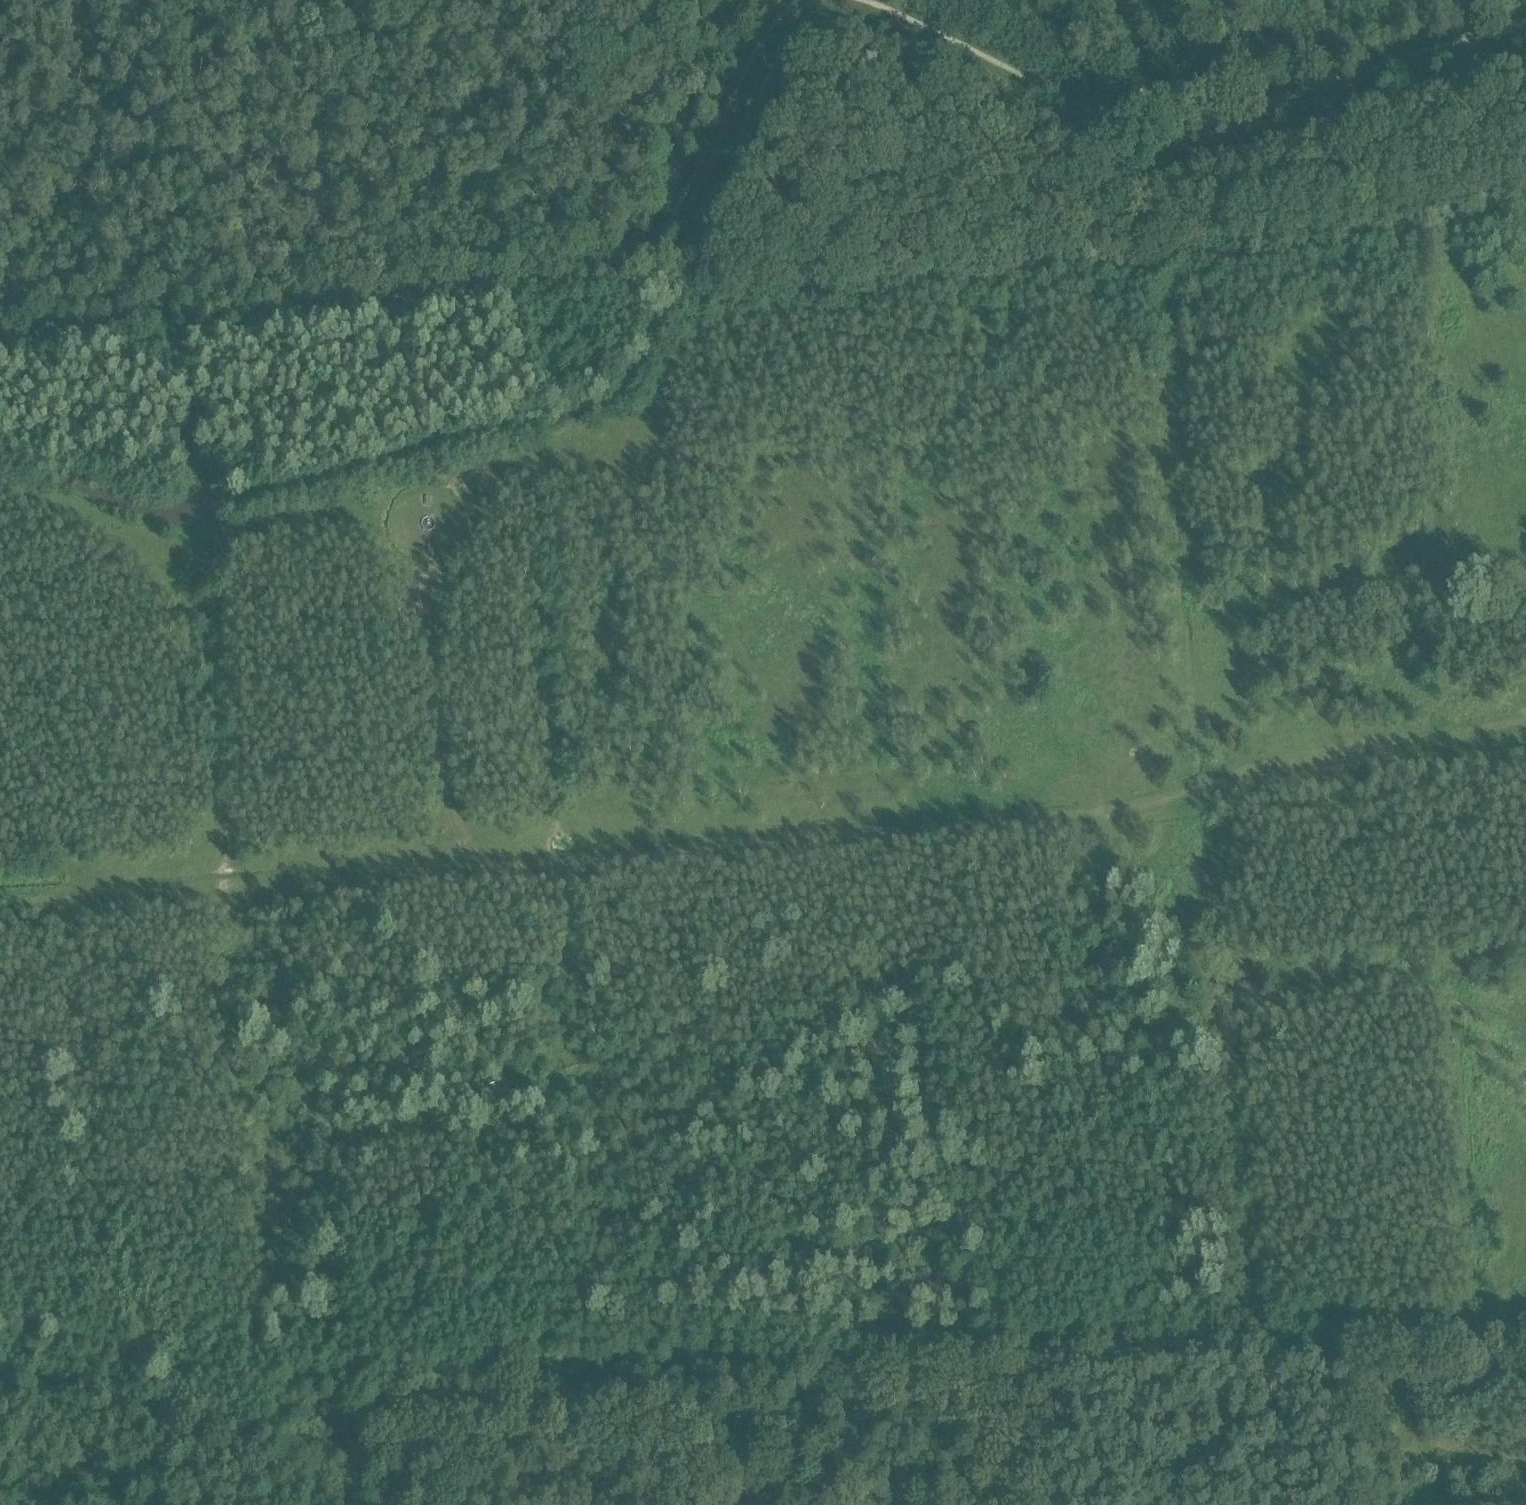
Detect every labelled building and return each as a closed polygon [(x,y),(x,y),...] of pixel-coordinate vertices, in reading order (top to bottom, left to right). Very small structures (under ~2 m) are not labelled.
[(414,571),(405,572),(408,590),(416,588),(414,571)]
